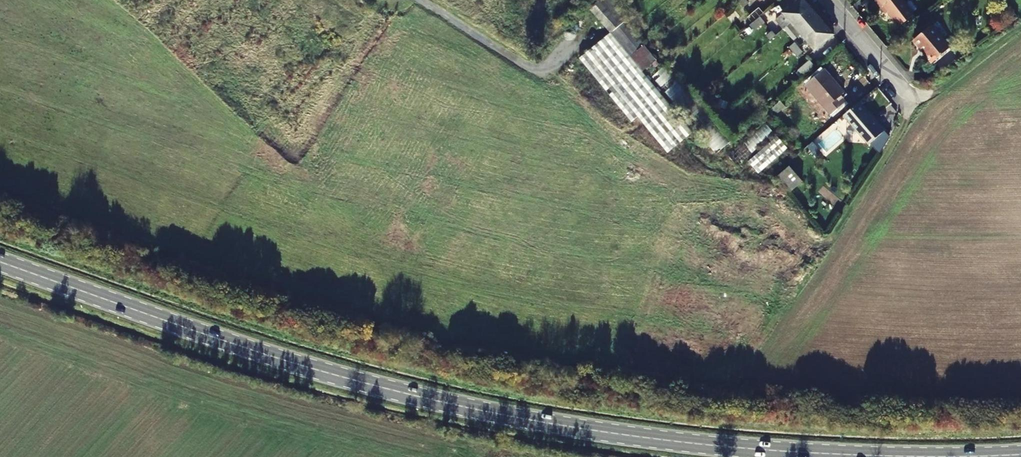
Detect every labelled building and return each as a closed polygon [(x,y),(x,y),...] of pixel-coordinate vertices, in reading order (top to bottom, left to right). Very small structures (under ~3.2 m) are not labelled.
[(578,58),(629,123),(637,117),(666,155),(691,135),(642,72),(650,65),(653,70),(658,66),(607,0),(602,0),(589,10),(608,35),(578,58)] [(748,4),(745,0),(743,0),(739,4),(743,8),(748,4)] [(791,23),(810,7),(804,0),(800,0),(776,20),(784,29),(791,23)] [(899,26),(914,14),(903,0),(875,0),(883,10),(885,8),(899,26)] [(742,21),(747,26),(763,13),(759,7),(742,21)] [(791,23),(799,32),(817,16),(810,7),(791,23)] [(799,32),(807,41),(825,26),(817,16),(799,32)] [(754,31),(764,22),(760,17),(750,26),(754,31)] [(942,39),(930,25),(914,39),(926,54),(925,55),(932,63),(952,46),(944,38),(942,39)] [(833,34),(825,26),(807,41),(814,50),(833,34)] [(771,40),(776,36),(772,31),(767,35),(771,40)] [(794,52),(799,48),(795,43),(790,48),(794,52)] [(798,57),(803,53),(799,48),(794,52),(798,57)] [(797,70),(801,76),(814,68),(810,62),(797,70)] [(716,153),(729,142),(665,66),(652,77),(716,153)] [(817,108),(826,118),(846,102),(840,96),(844,93),(824,70),(806,85),(822,103),(817,108)] [(737,121),(752,108),(746,101),(731,113),(737,121)] [(785,107),(780,101),(770,110),(775,116),(785,107)] [(875,118),(873,120),(858,103),(844,115),(869,144),(885,131),(875,118)] [(764,122),(728,156),(738,166),(773,132),(764,122)] [(778,135),(747,159),(757,172),(788,149),(778,135)] [(792,191),(803,181),(790,167),(779,176),(792,191)]
